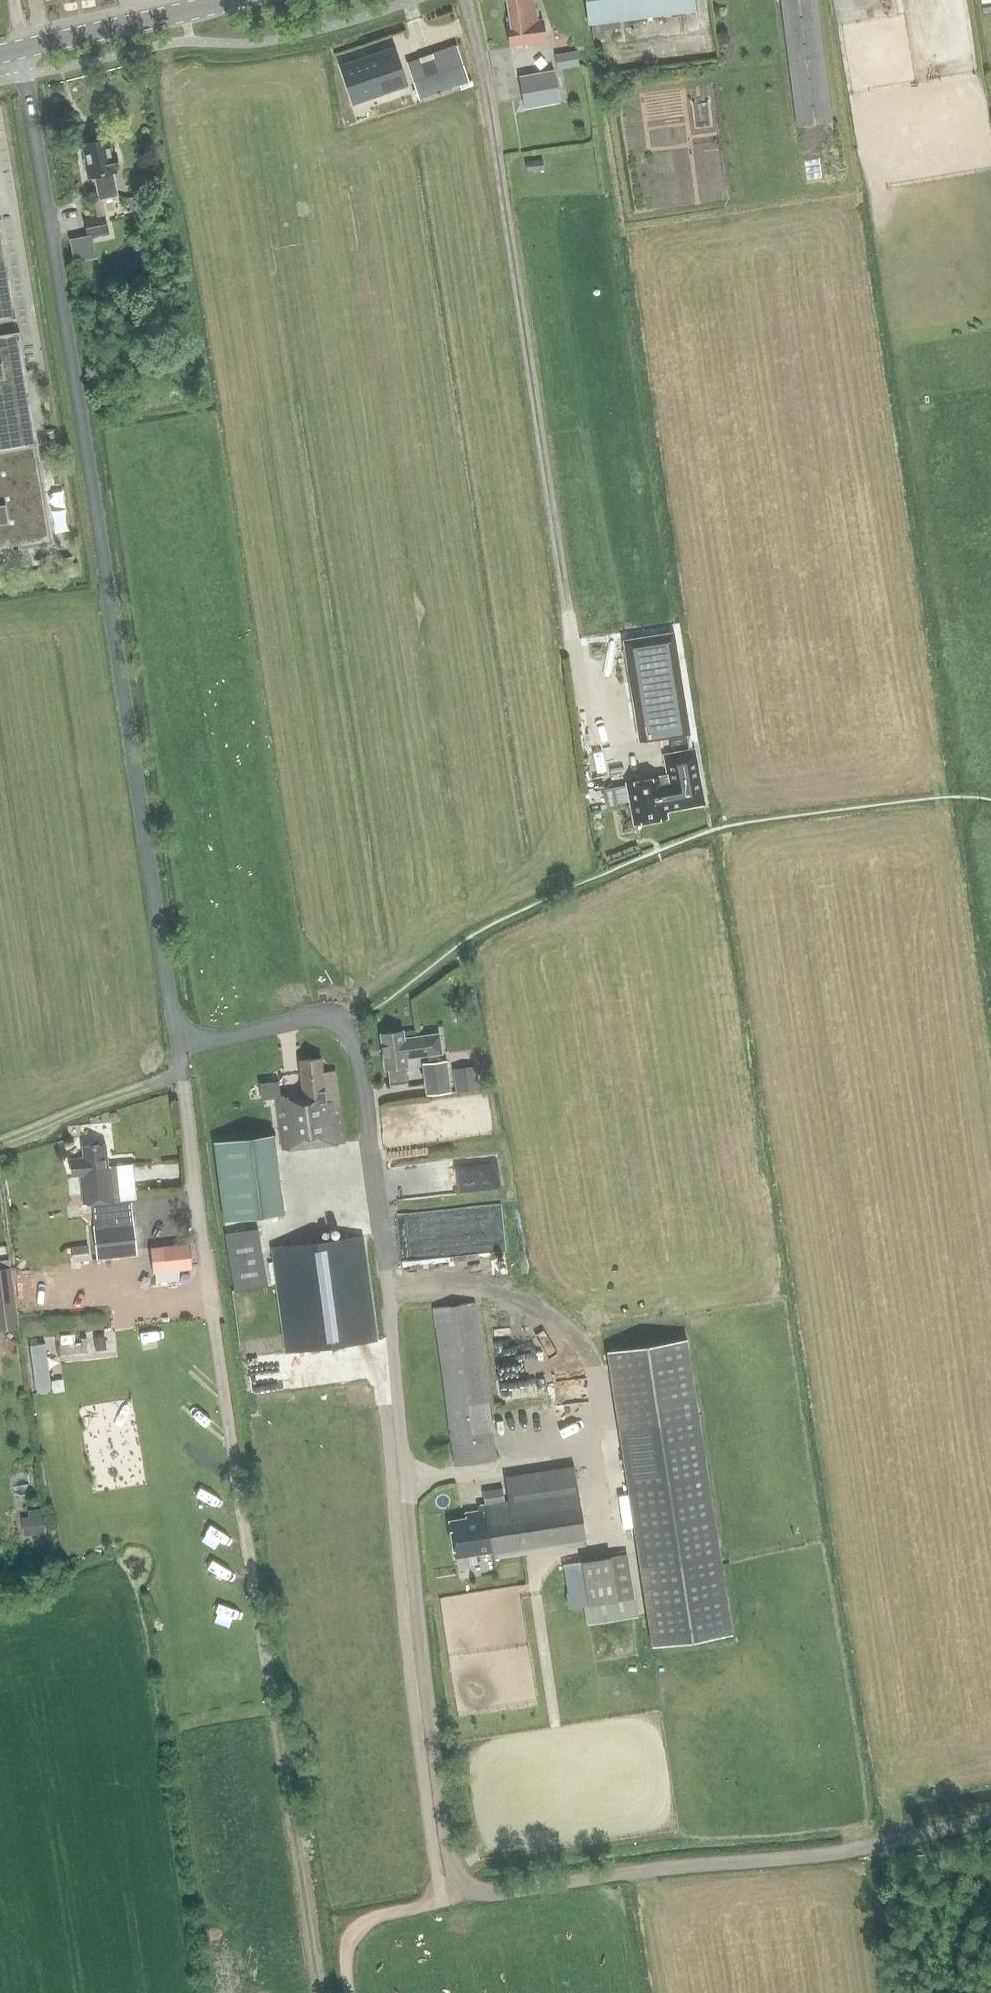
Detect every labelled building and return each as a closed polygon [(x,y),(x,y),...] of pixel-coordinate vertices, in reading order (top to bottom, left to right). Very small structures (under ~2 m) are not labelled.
[(546,41),(542,19),(537,20),(533,0),(506,0),(509,24),(507,25),(510,46),(546,41)] [(588,23),(695,10),(694,0),(586,0),(588,23)] [(796,126),(831,121),(816,0),(781,0),(796,126)] [(456,45),(406,62),(418,97),(459,83),(462,92),(474,87),(471,80),(468,81),(456,45)] [(393,47),(340,65),(353,104),(406,85),(393,47)] [(576,51),(555,54),(557,69),(578,66),(576,51)] [(553,70),(519,76),(524,109),(559,103),(553,70)] [(99,200),(118,196),(113,172),(116,171),(116,169),(118,168),(116,154),(112,155),(108,139),(82,144),(85,159),(84,159),(87,177),(93,176),(99,200)] [(543,159),(526,161),(527,171),(543,170),(543,159)] [(148,206),(146,194),(128,197),(130,209),(148,206)] [(54,543),(0,217),(0,552),(54,543)] [(108,232),(105,217),(83,220),(86,235),(108,232)] [(674,632),(623,640),(639,740),(690,732),(674,632)] [(658,776),(658,778),(628,784),(635,822),(665,816),(664,808),(674,806),(675,808),(703,803),(693,751),(665,756),(669,774),(658,776)] [(402,1031),(381,1034),(385,1067),(387,1067),(389,1085),(407,1083),(405,1065),(406,1065),(405,1058),(441,1053),(438,1034),(403,1039),(402,1031)] [(282,1150),(344,1143),(335,1071),(322,1072),(321,1058),(299,1060),(303,1093),(276,1096),(282,1150)] [(422,1064),(426,1095),(451,1092),(447,1061),(422,1064)] [(454,1068),(457,1092),(479,1089),(476,1066),(454,1068)] [(223,1221),(284,1213),(274,1133),(213,1141),(223,1221)] [(130,1201),(119,1202),(116,1166),(108,1167),(106,1145),(82,1147),(83,1157),(71,1158),(72,1175),(80,1174),(83,1205),(92,1204),(98,1258),(135,1255),(130,1201)] [(258,1227),(257,1227),(256,1221),(237,1224),(238,1230),(225,1232),(234,1290),(267,1285),(258,1227)] [(271,1247),(284,1353),(375,1341),(362,1235),(271,1247)] [(151,1273),(190,1268),(187,1244),(148,1248),(151,1273)] [(0,1268),(0,1329),(18,1327),(10,1267),(0,1268)] [(433,1308),(454,1465),(496,1460),(475,1302),(433,1308)] [(606,1351),(651,1645),(732,1633),(687,1339),(606,1351)] [(50,1340),(35,1342),(43,1389),(58,1387),(50,1340)] [(492,1559),(586,1544),(574,1467),(505,1477),(508,1500),(504,1501),(502,1488),(483,1491),(485,1504),(484,1504),(485,1510),(466,1513),(466,1518),(449,1521),(454,1557),(491,1551),(492,1559)] [(48,1507),(26,1510),(29,1531),(50,1528),(48,1507)] [(586,1627),(638,1617),(627,1553),(563,1564),(570,1608),(583,1606),(586,1627)]
